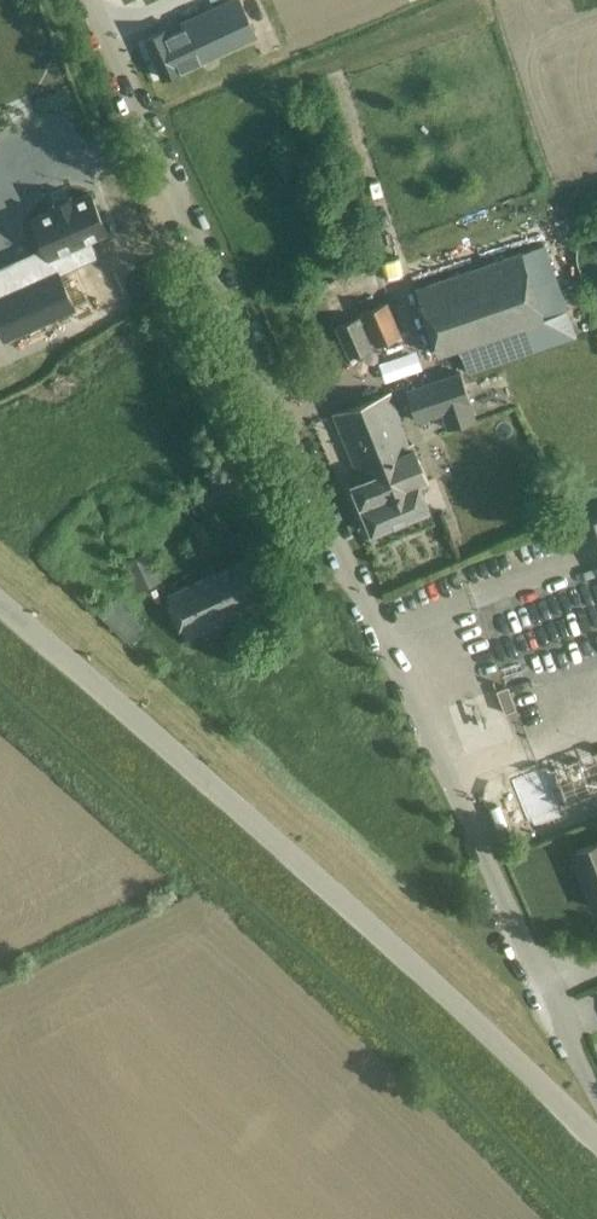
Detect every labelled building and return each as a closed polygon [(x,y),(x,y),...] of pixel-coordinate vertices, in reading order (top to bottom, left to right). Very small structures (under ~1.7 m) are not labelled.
[(256,34),(240,0),(225,0),(181,21),(183,27),(166,35),(163,29),(144,38),(163,77),(256,34)] [(60,268),(10,290),(24,321),(88,292),(75,263),(88,257),(80,240),(124,220),(107,182),(89,190),(87,185),(70,193),(72,197),(50,207),(63,236),(48,243),(60,268)] [(22,270),(1,217),(0,218),(0,278),(22,270)] [(438,356),(459,349),(468,375),(577,337),(545,244),(522,252),(521,250),(414,287),(438,356)] [(37,370),(7,301),(0,304),(0,386),(37,370)] [(387,302),(360,313),(374,347),(401,335),(387,302)] [(359,316),(334,326),(348,358),(373,348),(359,316)] [(405,390),(415,420),(441,412),(446,428),(475,419),(469,402),(471,402),(460,371),(405,390)] [(360,471),(363,478),(351,483),(372,532),(429,508),(418,484),(428,480),(414,446),(410,444),(389,392),(333,414),(356,473),(360,471)] [(147,549),(124,560),(138,590),(161,579),(147,549)] [(187,638),(268,594),(250,556),(165,596),(168,602),(167,603),(180,629),(182,628),(187,638)] [(97,613),(118,635),(125,641),(142,624),(115,596),(97,613)] [(496,688),(505,711),(519,705),(510,682),(496,688)] [(544,770),(543,768),(510,780),(528,829),(561,817),(558,809),(591,796),(596,811),(596,749),(544,770)] [(576,850),(587,878),(583,880),(594,908),(596,907),(596,842),(576,850)]
